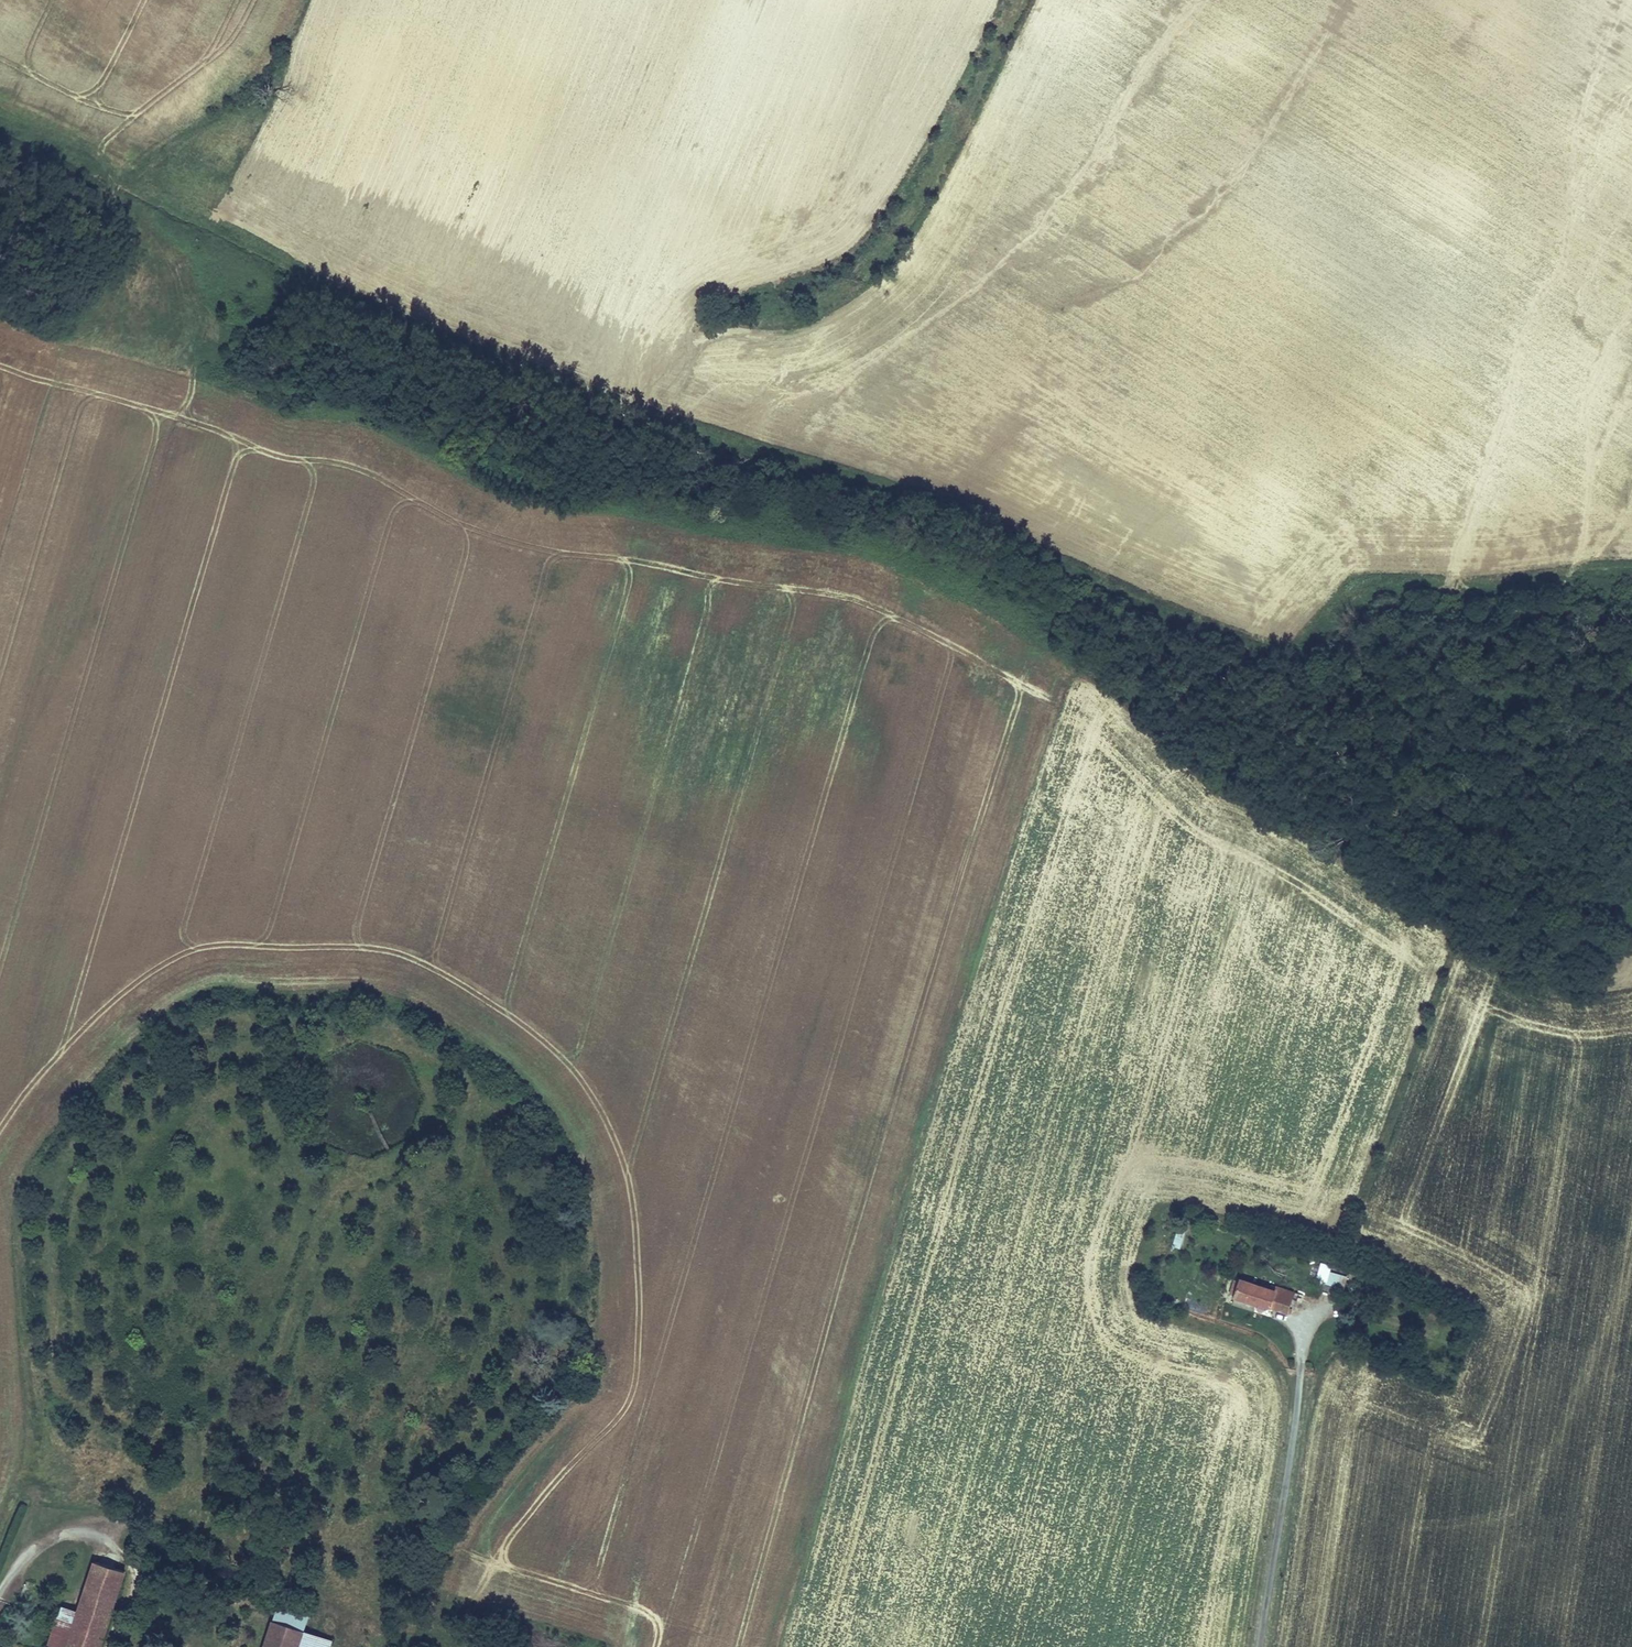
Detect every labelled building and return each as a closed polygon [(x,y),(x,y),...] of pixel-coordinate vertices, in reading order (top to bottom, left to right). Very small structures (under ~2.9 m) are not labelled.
[(1180,1248),(1186,1230),(1177,1228),(1171,1246),(1180,1248)] [(1240,1298),(1238,1304),(1260,1310),(1262,1305),(1273,1308),(1278,1293),(1245,1283),(1244,1286),(1239,1285),(1235,1297),(1240,1298)] [(124,1570),(91,1560),(75,1610),(60,1605),(57,1615),(55,1614),(45,1646),(99,1646),(124,1570)] [(272,1620),(303,1630),(308,1614),(277,1604),(272,1620)] [(303,1630),(272,1620),(270,1619),(261,1646),(297,1646),(303,1630)] [(332,1640),(303,1630),(297,1646),(330,1646),(332,1640)]
